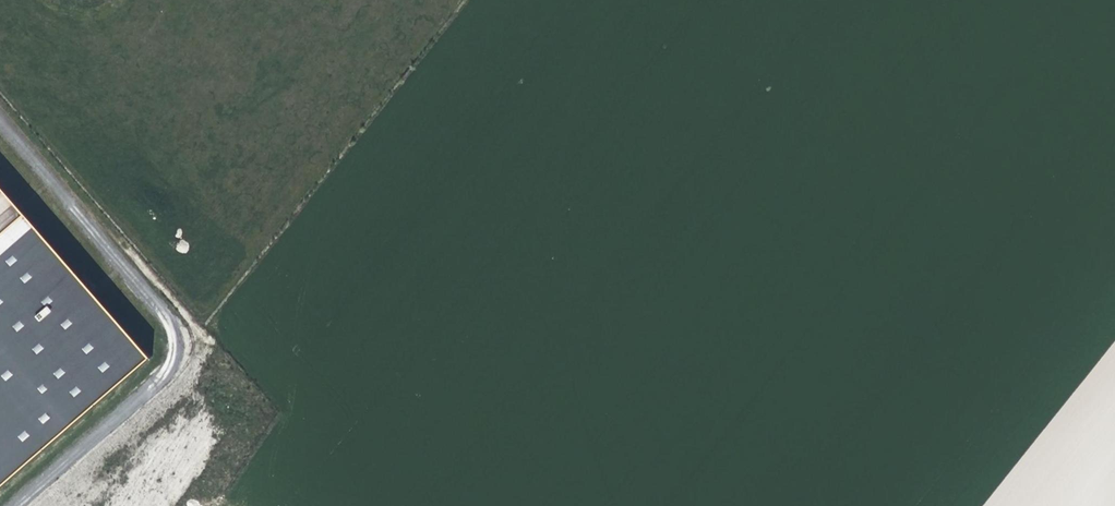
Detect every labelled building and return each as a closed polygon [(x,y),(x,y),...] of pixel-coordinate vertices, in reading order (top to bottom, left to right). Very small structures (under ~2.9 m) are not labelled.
[(151,354),(0,184),(0,487),(151,354)]
